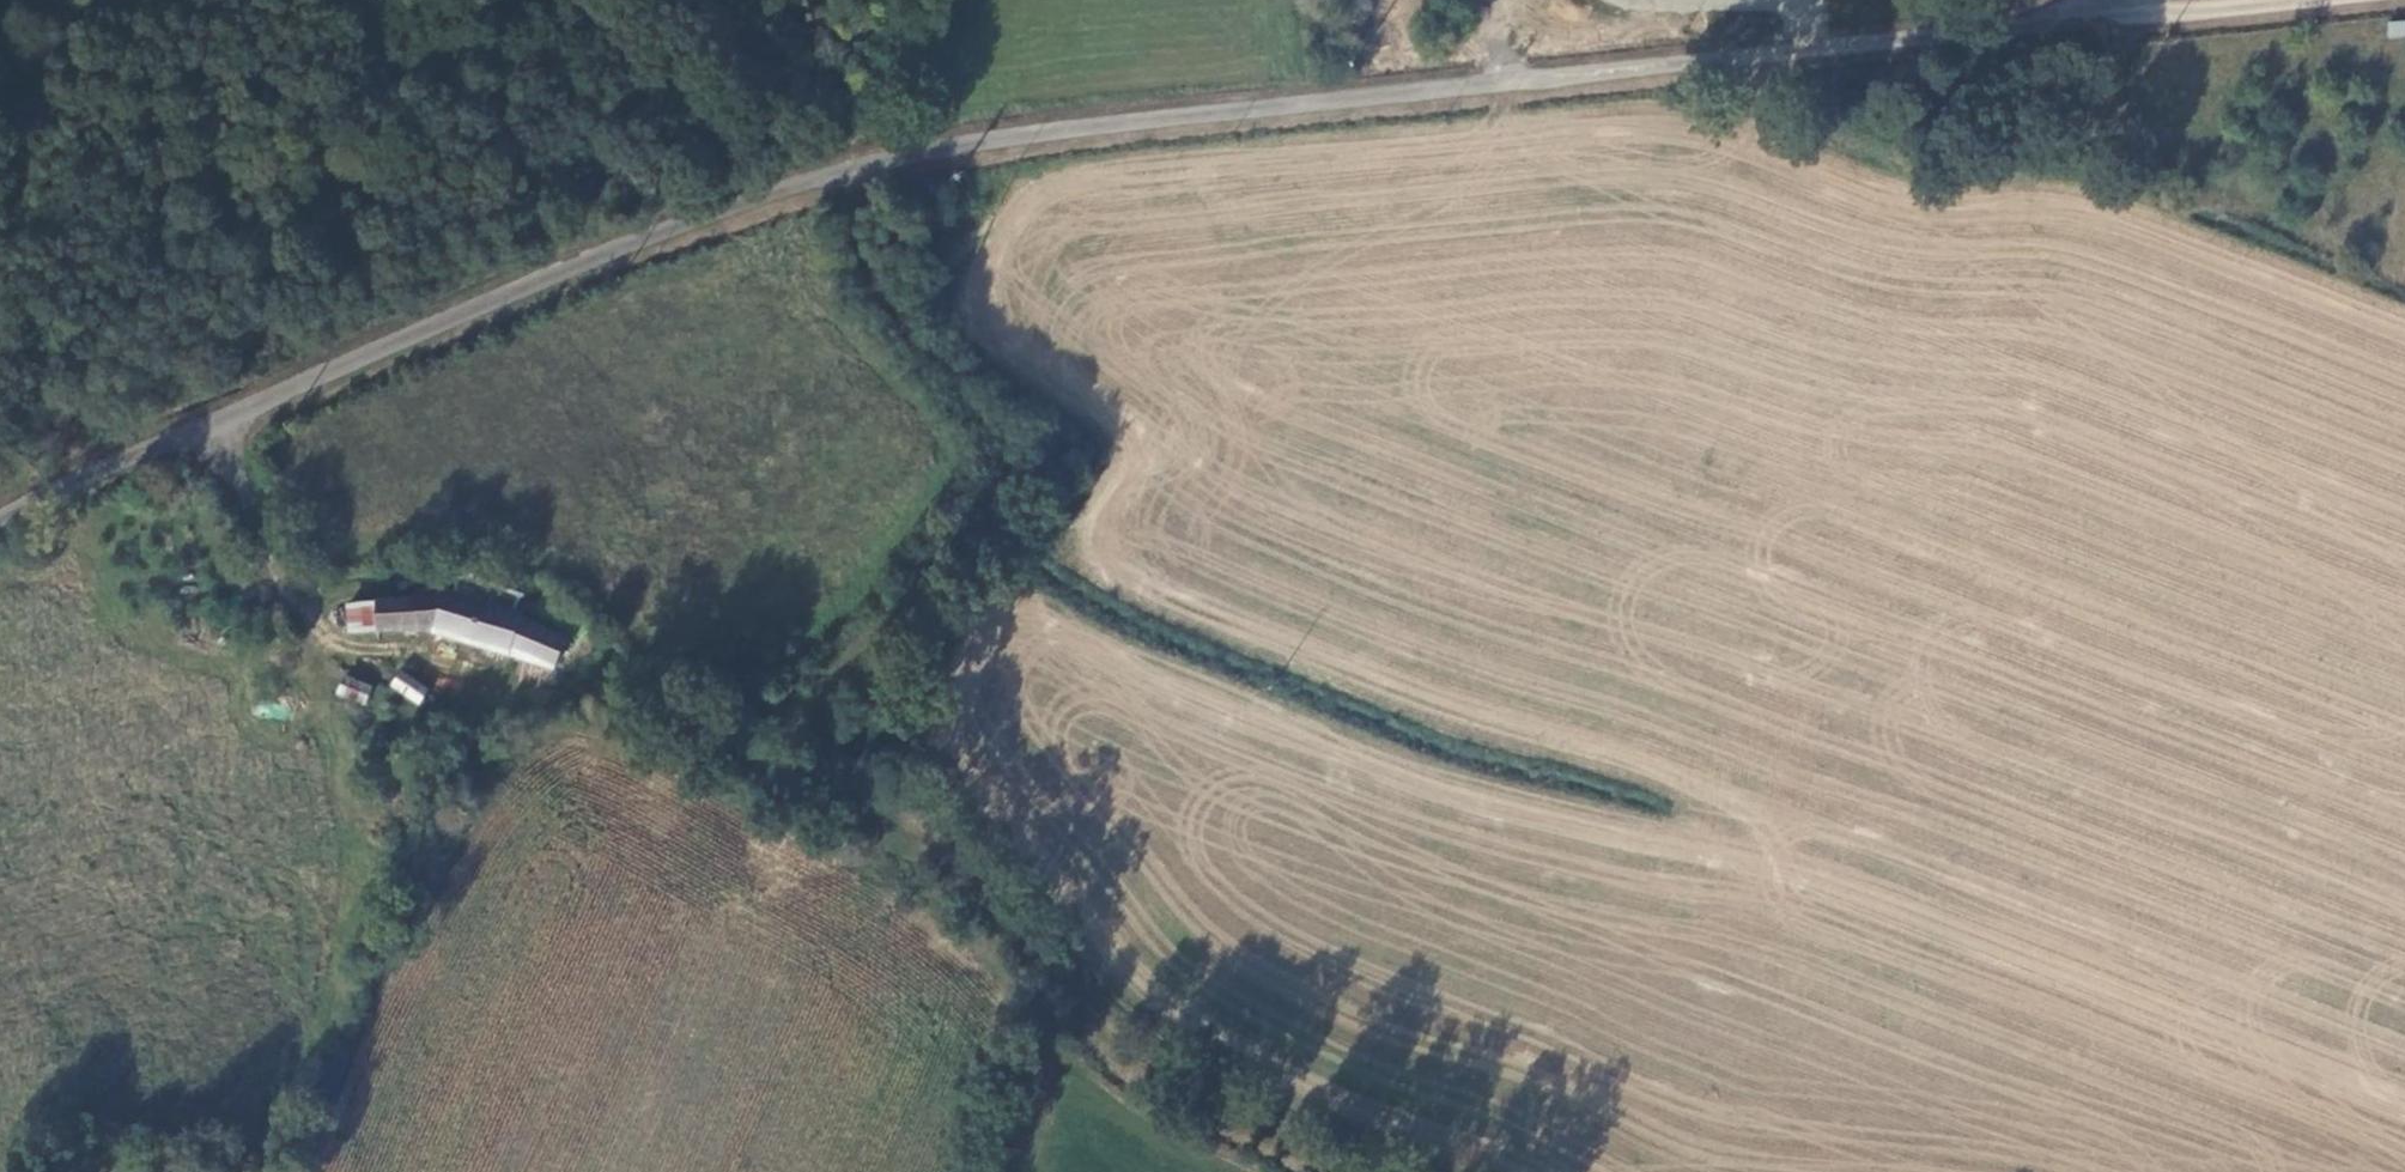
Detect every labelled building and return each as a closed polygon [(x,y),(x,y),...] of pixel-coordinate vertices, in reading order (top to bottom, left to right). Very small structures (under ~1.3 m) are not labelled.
[(562,661),(573,640),(575,637),(533,622),(534,615),(459,595),(384,594),(383,626),(442,627),(562,661)] [(408,670),(401,682),(423,698),(433,688),(408,670)] [(339,677),(336,698),(366,703),(370,682),(339,677)]
